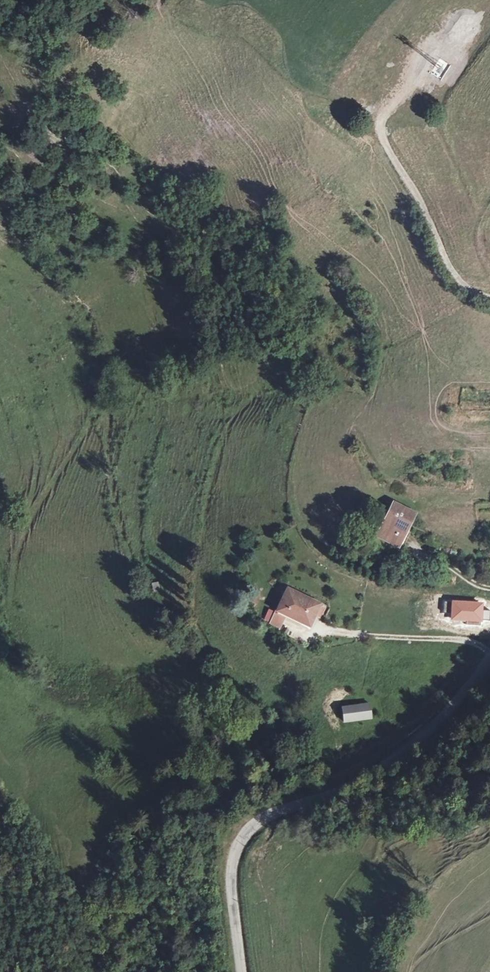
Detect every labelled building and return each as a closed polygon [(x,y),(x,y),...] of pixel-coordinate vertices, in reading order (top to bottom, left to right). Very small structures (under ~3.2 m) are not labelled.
[(397,502),(384,526),(389,528),(384,537),(401,546),(418,513),(397,502)] [(379,535),(384,537),(389,528),(384,526),(379,535)] [(153,592),(160,591),(159,581),(152,582),(153,592)] [(315,604),(284,588),(273,608),(305,625),(311,613),(315,604)] [(320,607),(315,604),(311,613),(316,615),(320,607)] [(279,615),(262,606),(259,611),(268,616),(266,620),(274,624),(279,615)] [(344,723),(372,719),(370,705),(342,709),(344,723)]
